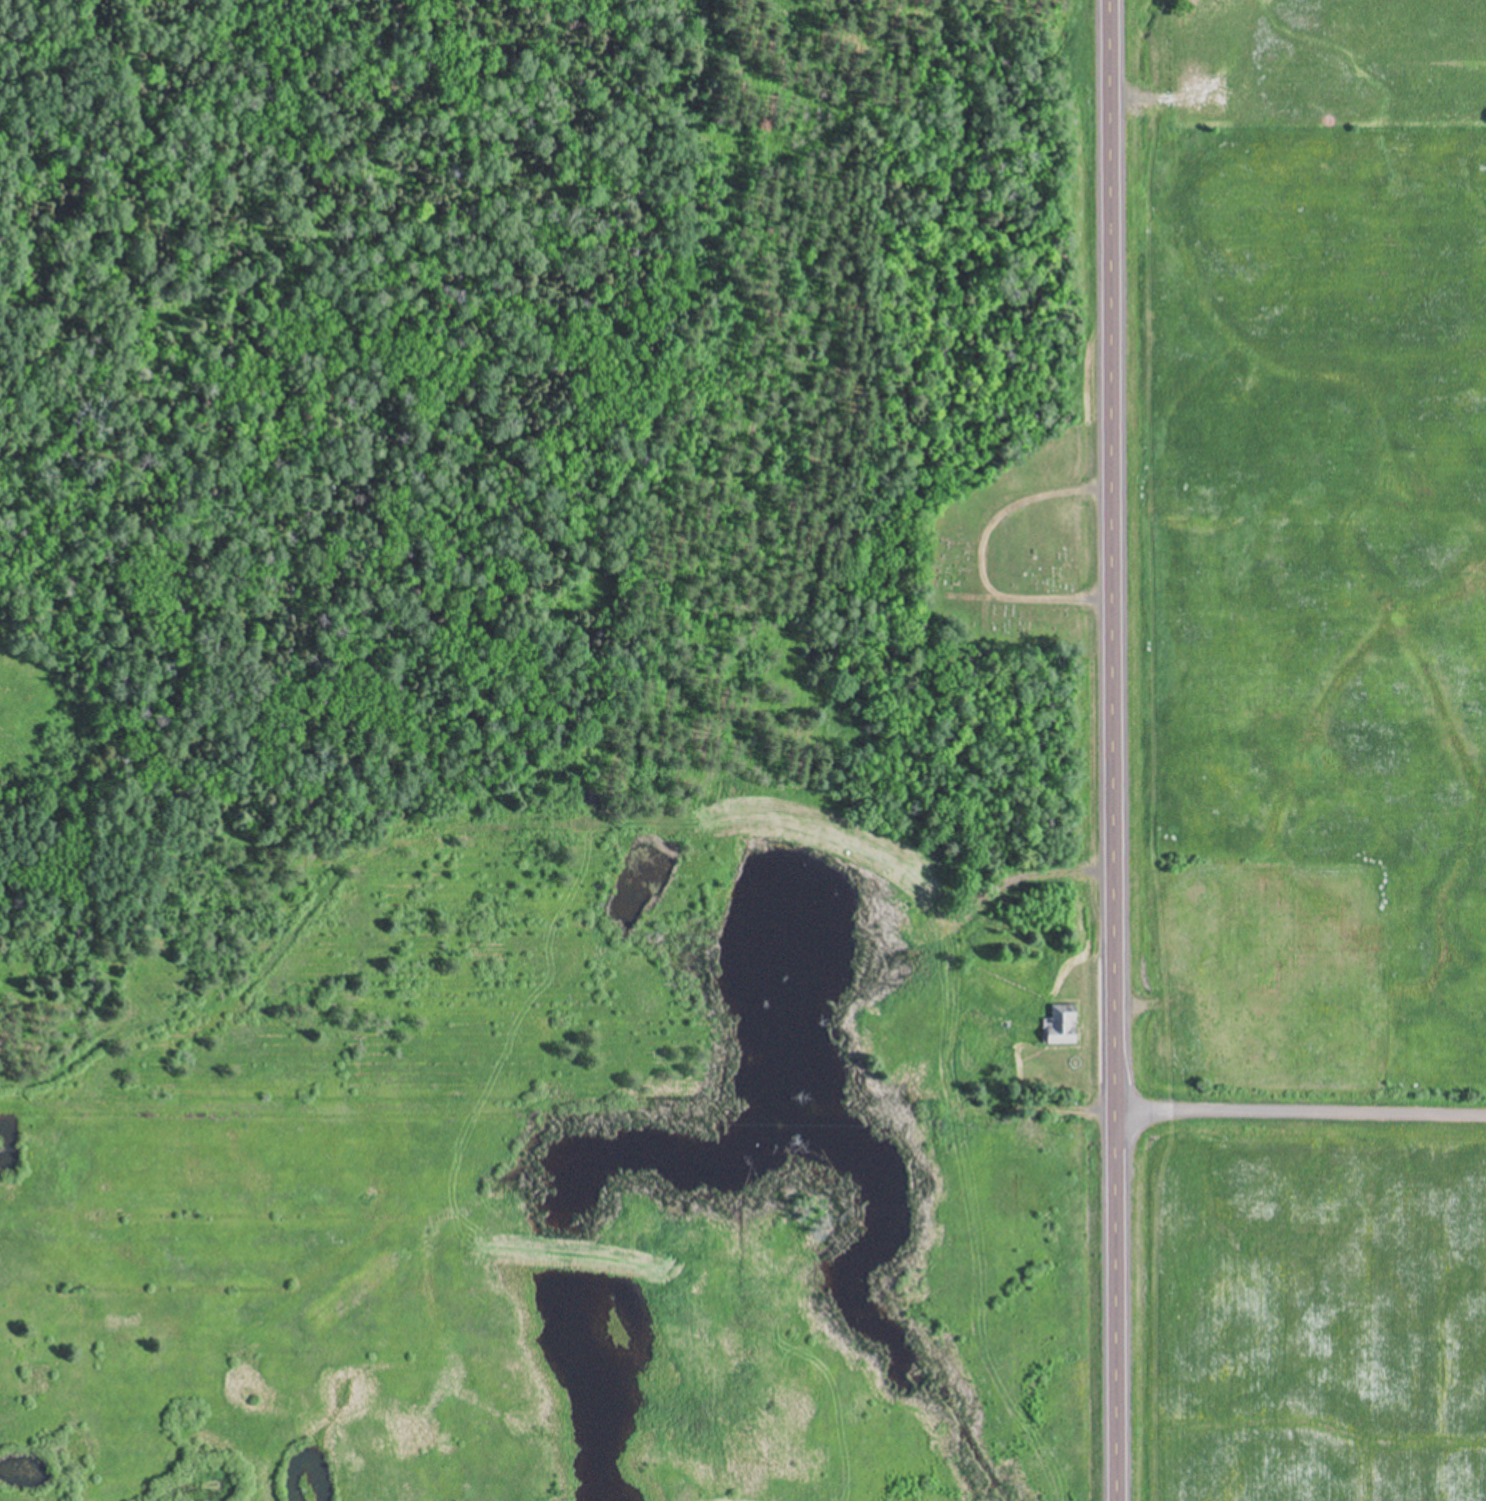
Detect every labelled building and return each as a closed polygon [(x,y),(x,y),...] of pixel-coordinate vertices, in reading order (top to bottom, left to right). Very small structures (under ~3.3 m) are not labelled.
[(1042,1020),(1042,1045),(1076,1046),(1077,1006),(1052,1005),(1051,1020),(1042,1020)]
